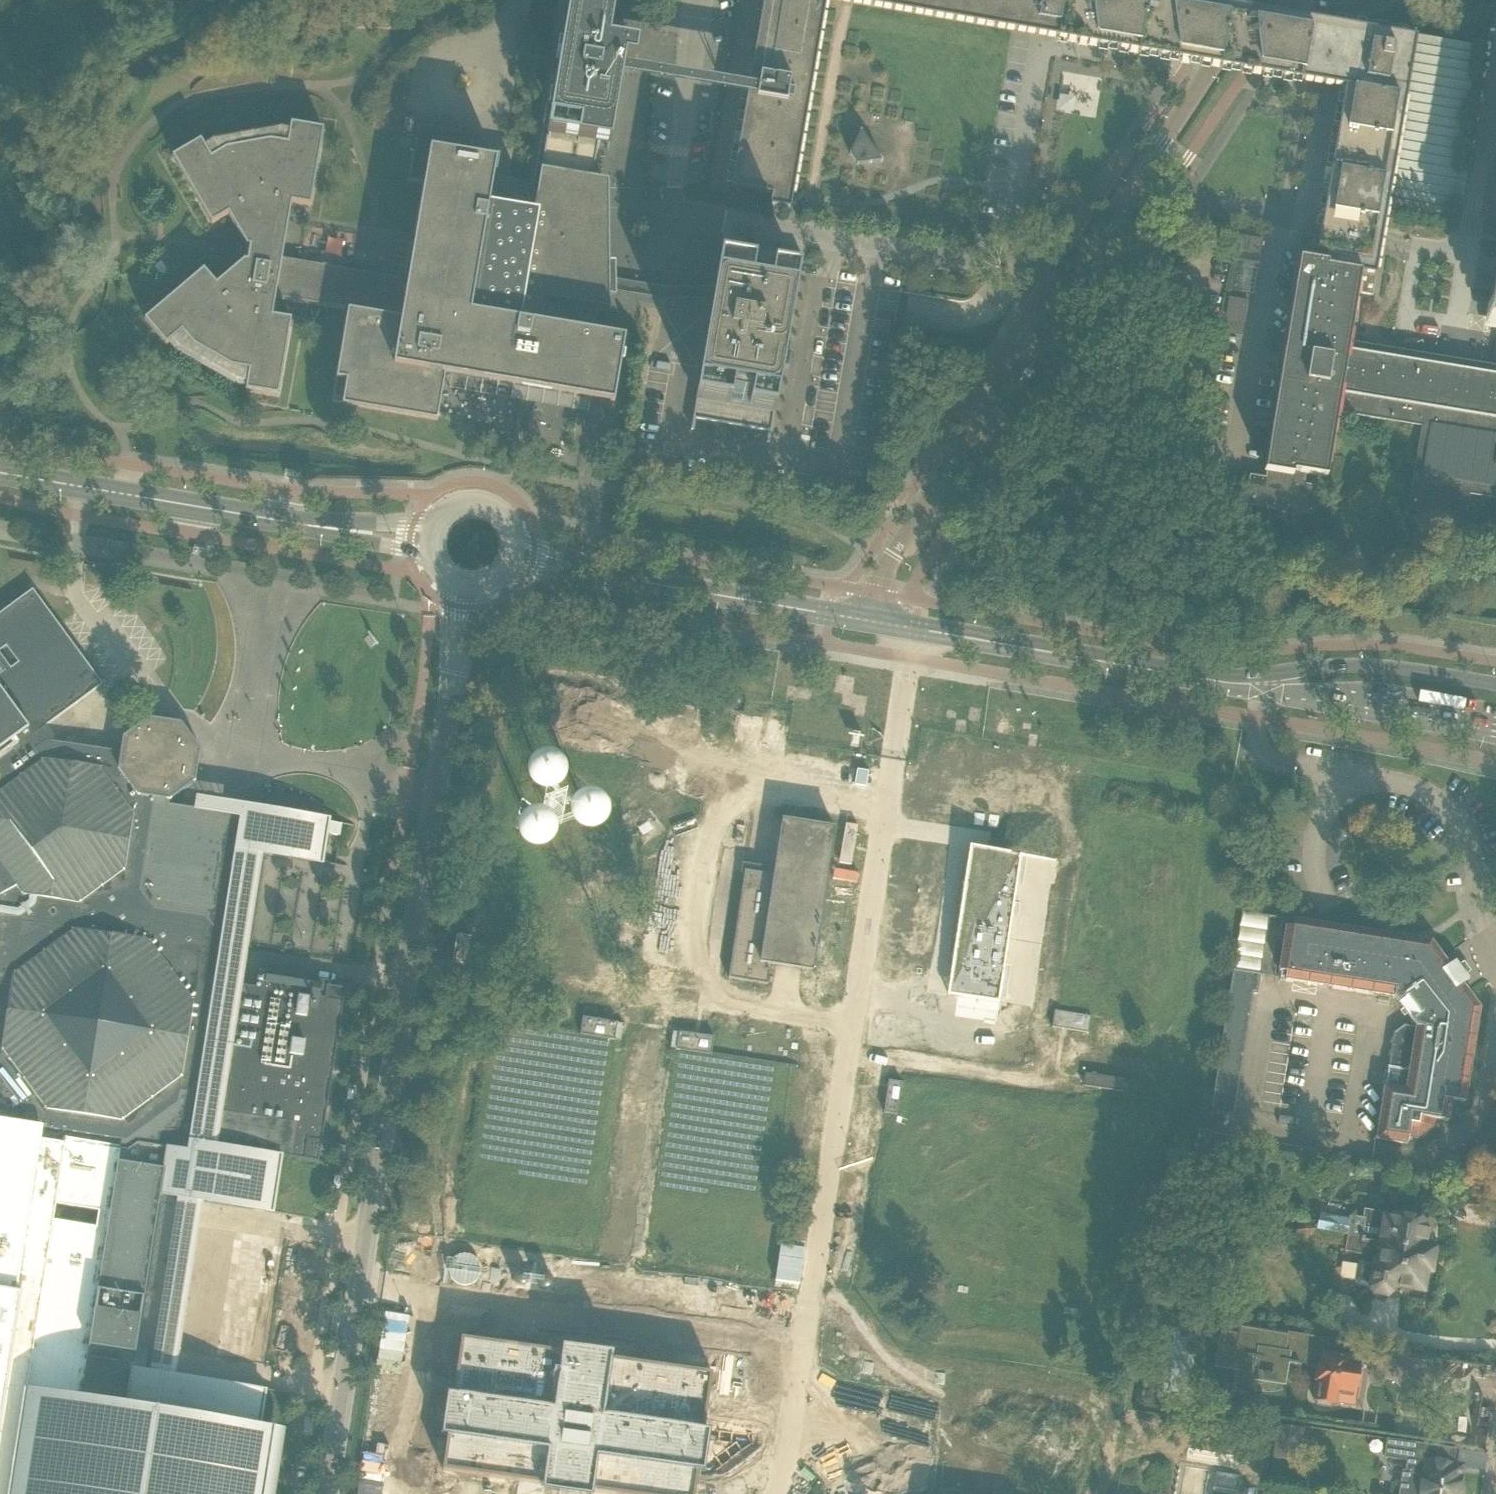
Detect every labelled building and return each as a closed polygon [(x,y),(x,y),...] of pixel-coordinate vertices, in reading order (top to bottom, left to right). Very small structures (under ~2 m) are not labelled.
[(144,320),(166,345),(171,341),(182,332),(193,345),(206,353),(205,355),(217,362),(218,360),(232,367),(249,370),(247,384),(245,391),(246,391),(278,396),(291,319),(272,316),(276,296),(348,309),(346,323),(354,324),(348,358),(340,357),(333,399),(343,400),(342,407),(437,423),(438,417),(445,377),(520,390),(590,402),(595,403),(596,399),(610,402),(614,402),(615,398),(616,391),(617,387),(618,379),(619,375),(620,367),(621,363),(622,356),(623,352),(624,344),(625,340),(621,339),(595,335),(595,308),(609,310),(609,293),(616,294),(616,291),(616,278),(604,276),(604,261),(608,261),(608,259),(609,259),(608,181),(603,180),(592,178),(597,149),(609,151),(615,119),(615,114),(616,109),(617,104),(618,99),(619,93),(620,88),(621,83),(622,78),(622,77),(622,75),(624,66),(634,67),(634,66),(636,52),(608,47),(616,0),(570,0),(557,76),(538,186),(536,200),(491,193),(493,183),(497,162),(470,158),(474,134),(418,125),(409,180),(428,183),(418,244),(410,243),(404,279),(351,270),(299,261),(297,275),(280,272),(282,258),(292,203),(311,206),(324,129),(291,124),(290,130),(287,144),(270,141),(255,144),(255,141),(241,144),(241,146),(226,149),(211,158),(204,146),(200,140),(172,157),(211,224),(228,214),(246,246),(249,247),(247,261),(244,261),(216,284),(204,270),(144,320)] [(811,90),(827,0),(763,0),(744,114),(736,162),(731,189),(771,196),(770,207),(790,210),(792,198),(811,90)] [(1188,61),(1214,65),(1248,71),(1344,88),(1328,184),(1321,223),(1319,233),(1342,236),(1340,252),(1345,252),(1345,250),(1378,255),(1381,238),(1386,210),(1448,220),(1452,195),(1463,196),(1466,177),(1456,176),(1478,45),(1412,34),(1412,36),(1285,15),(1250,9),(1226,4),(1200,0),(835,0),(1188,61)] [(1246,504),(1313,515),(1318,485),(1304,483),(1305,473),(1326,477),(1337,409),(1423,424),(1409,508),(1463,517),(1468,492),(1495,497),(1495,365),(1488,364),(1487,374),(1485,374),(1485,376),(1472,374),(1473,368),(1440,363),(1439,369),(1425,366),(1426,364),(1424,364),(1424,366),(1410,364),(1410,361),(1409,361),(1408,364),(1395,361),(1395,359),(1393,359),(1393,361),(1379,359),(1380,356),(1378,356),(1377,358),(1364,356),(1364,354),(1362,353),(1362,356),(1348,354),(1349,351),(1347,351),(1356,292),(1372,295),(1378,255),(1345,250),(1345,252),(1340,252),(1342,236),(1319,233),(1310,231),(1309,236),(1300,235),(1293,274),(1297,275),(1265,471),(1266,471),(1265,477),(1251,475),(1251,476),(1250,477),(1249,477),(1245,502),(1245,503),(1246,503),(1246,504)] [(1239,235),(1235,259),(1259,263),(1263,238),(1239,235)] [(723,240),(715,286),(692,419),(771,432),(783,364),(788,365),(791,350),(786,350),(802,253),(798,253),(723,240)] [(1230,290),(1253,293),(1257,264),(1235,260),(1230,290)] [(1226,330),(1245,331),(1247,298),(1228,297),(1226,330)] [(1021,485),(1011,479),(1004,489),(1014,495),(1021,485)] [(47,740),(40,730),(102,684),(33,589),(0,613),(0,785),(52,750),(47,740)] [(584,831),(568,800),(593,787),(573,748),(546,762),(566,801),(534,817),(550,848),(584,831)] [(589,823),(619,824),(620,789),(590,788),(589,823)] [(744,870),(744,872),(741,892),(748,893),(737,964),(730,963),(727,978),(767,984),(769,969),(764,968),(765,962),(811,970),(812,968),(808,967),(829,828),(833,829),(834,827),(782,819),(782,821),(785,821),(783,835),(782,835),(776,871),(768,870),(768,868),(767,868),(766,873),(744,870)] [(967,845),(950,995),(1001,1000),(1014,885),(1022,886),(1027,854),(967,845)] [(1279,970),(1286,971),(1285,978),(1394,995),(1416,1026),(1409,1069),(1388,1065),(1376,1138),(1377,1138),(1377,1139),(1407,1143),(1408,1136),(1417,1137),(1432,1126),(1433,1118),(1447,1120),(1448,1120),(1451,1099),(1465,1101),(1479,1007),(1462,983),(1468,979),(1465,974),(1468,972),(1461,962),(1458,964),(1454,960),(1448,965),(1444,958),(1466,942),(1465,940),(1443,957),(1431,941),(1294,919),(1293,926),(1286,925),(1279,970)] [(436,931),(433,955),(453,957),(455,933),(436,931)] [(1229,989),(1253,992),(1257,993),(1260,973),(1233,969),(1229,989)] [(257,1481),(248,1479),(250,1466),(259,1468),(266,1427),(256,1425),(262,1390),(262,1388),(172,1374),(199,1201),(267,1212),(276,1155),(329,1164),(329,1162),(325,1162),(319,1161),(320,1150),(322,1140),(328,1101),(339,1028),(345,988),(341,987),(328,985),(329,981),(258,970),(256,987),(236,984),(229,1032),(223,1065),(190,1060),(138,1051),(117,1047),(96,1044),(97,1037),(54,1030),(52,1037),(18,1031),(7,1097),(3,1125),(0,1124),(0,1493),(9,1493),(25,1389),(58,1394),(54,1419),(45,1418),(45,1420),(54,1421),(48,1462),(38,1461),(38,1462),(47,1464),(43,1493),(255,1493),(257,1481)] [(223,1065),(229,1032),(144,1017),(34,999),(24,997),(18,1031),(52,1037),(54,1030),(97,1037),(96,1044),(117,1047),(138,1051),(190,1060),(223,1065)] [(1052,1026),(1088,1032),(1091,1015),(1054,1010),(1052,1026)] [(617,1023),(617,1022),(582,1017),(580,1034),(615,1039),(615,1038),(621,1039),(623,1024),(617,1023)] [(711,1054),(714,1037),(679,1032),(673,1032),(670,1047),(676,1048),(676,1049),(711,1054)] [(1083,1085),(1128,1092),(1130,1079),(1085,1073),(1083,1085)] [(888,1079),(884,1112),(897,1114),(902,1081),(888,1079)] [(1321,1215),(1319,1231),(1347,1235),(1347,1237),(1424,1249),(1424,1248),(1428,1220),(1411,1218),(1411,1216),(1401,1215),(1401,1213),(1391,1211),(1390,1213),(1364,1209),(1363,1218),(1350,1216),(1349,1219),(1321,1215)] [(1302,1223),(1296,1232),(1307,1240),(1346,1246),(1345,1251),(1360,1253),(1360,1249),(1380,1252),(1378,1264),(1375,1263),(1374,1263),(1361,1261),(1357,1264),(1354,1281),(1356,1283),(1357,1284),(1358,1285),(1371,1287),(1375,1292),(1386,1294),(1390,1291),(1391,1284),(1422,1289),(1426,1269),(1430,1270),(1433,1249),(1424,1248),(1424,1249),(1347,1237),(1347,1235),(1319,1231),(1313,1230),(1302,1223)] [(1239,1326),(1236,1342),(1247,1344),(1246,1354),(1245,1354),(1245,1355),(1261,1358),(1259,1375),(1265,1376),(1265,1378),(1273,1379),(1273,1377),(1280,1378),(1282,1362),(1298,1364),(1298,1363),(1318,1367),(1316,1381),(1317,1381),(1314,1401),(1317,1402),(1317,1405),(1330,1407),(1331,1404),(1334,1404),(1335,1401),(1354,1404),(1360,1365),(1358,1365),(1359,1359),(1348,1357),(1337,1355),(1340,1342),(1340,1341),(1239,1324),(1239,1326)] [(451,1470),(564,1484),(565,1475),(590,1478),(589,1488),(637,1493),(702,1493),(717,1372),(468,1337),(451,1470)] [(1457,1489),(1459,1487),(1460,1482),(1458,1479),(1460,1467),(1453,1466),(1455,1448),(1428,1444),(1408,1442),(1387,1439),(1385,1455),(1408,1459),(1406,1470),(1402,1469),(1398,1493),(1456,1493),(1457,1489)]
